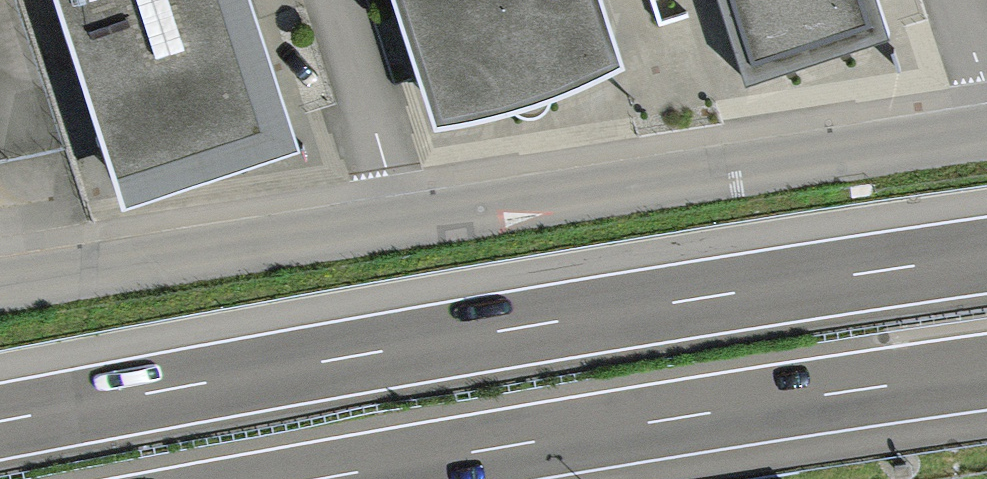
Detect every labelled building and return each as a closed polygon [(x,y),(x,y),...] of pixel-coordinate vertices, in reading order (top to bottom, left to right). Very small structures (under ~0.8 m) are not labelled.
[(126,199),(297,143),(283,99),(250,0),(60,0),(126,199)] [(439,117),(519,104),(575,87),(622,55),(603,0),(399,0),(439,117)] [(749,76),(890,28),(881,0),(723,0),(749,76)]
